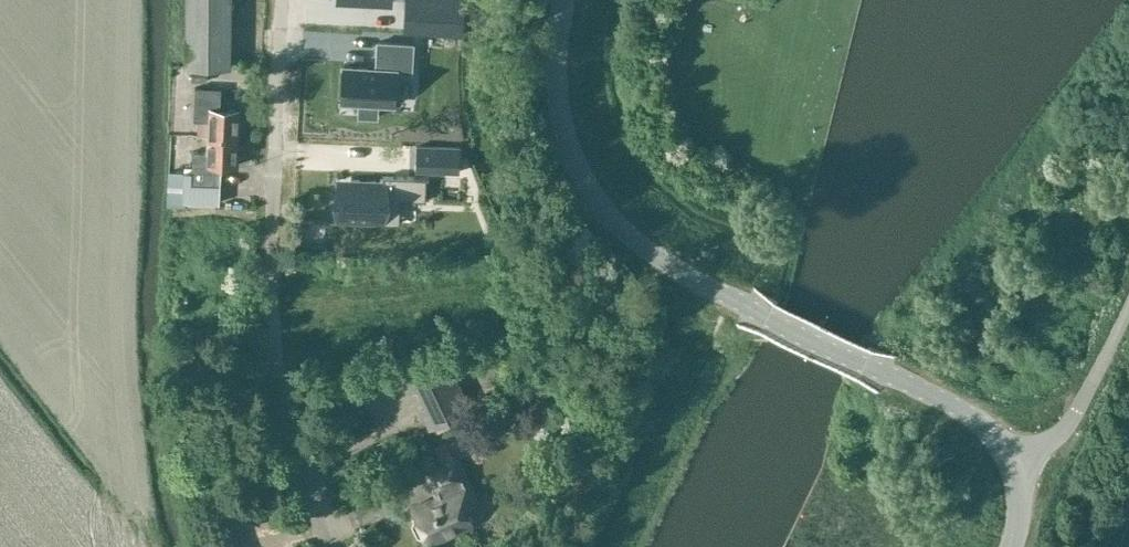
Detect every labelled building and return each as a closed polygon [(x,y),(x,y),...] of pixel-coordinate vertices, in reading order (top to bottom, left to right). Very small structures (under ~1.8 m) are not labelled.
[(185,65),(230,65),(230,0),(186,0),(185,65)] [(406,29),(459,32),(460,0),(407,0),(406,29)] [(341,101),(360,102),(359,115),(377,116),(378,103),(394,104),(396,76),(411,77),(413,43),(378,41),(376,67),(343,65),(341,101)] [(207,66),(192,66),(191,80),(207,80),(207,66)] [(221,109),(221,87),(195,86),(194,120),(198,120),(197,135),(207,135),(237,137),(237,110),(221,109)] [(236,165),(237,137),(207,135),(206,152),(193,151),(192,169),(170,168),(169,204),(185,204),(185,201),(219,203),(220,184),(216,184),(217,164),(236,165)] [(416,145),(415,169),(459,170),(460,146),(416,145)] [(336,198),(336,201),(337,201),(336,219),(376,221),(376,222),(379,222),(379,221),(384,221),(385,198),(400,199),(426,200),(427,178),(429,178),(429,177),(383,175),(383,178),(380,178),(380,180),(353,178),(338,178),(337,193),(337,198),(336,198)] [(430,428),(470,409),(444,353),(404,372),(413,392),(417,390),(425,406),(420,408),(430,428)] [(433,452),(440,466),(430,471),(441,497),(416,509),(419,515),(415,517),(413,523),(418,533),(423,535),(428,533),(431,541),(469,523),(461,507),(472,502),(450,453),(473,443),(468,431),(431,447),(433,452)]
